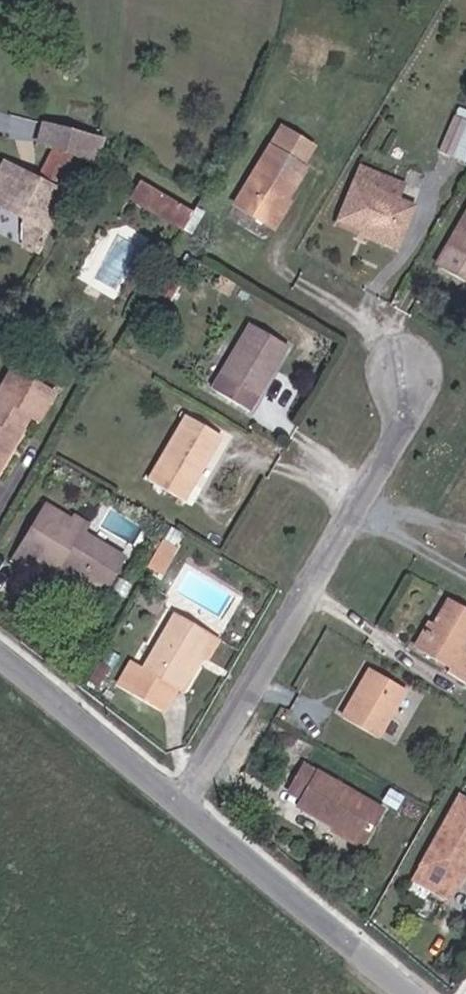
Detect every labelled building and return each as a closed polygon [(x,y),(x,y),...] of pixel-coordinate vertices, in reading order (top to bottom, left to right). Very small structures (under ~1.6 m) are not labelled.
[(460,109),(457,117),(453,116),(439,152),(452,158),(462,134),(465,136),(465,110),(460,109)] [(234,206),(269,227),(285,201),(305,169),(302,167),(313,148),(281,128),(234,206)] [(57,145),(39,179),(29,182),(4,169),(0,177),(0,206),(27,220),(46,230),(82,159),(57,145)] [(29,182),(39,179),(7,163),(4,169),(29,182)] [(414,208),(397,201),(403,187),(361,169),(337,225),(380,243),(381,242),(397,248),(414,208)] [(185,229),(195,211),(143,181),(133,199),(185,229)] [(285,201),(269,227),(274,231),(291,204),(285,201)] [(434,265),(465,283),(465,210),(434,265)] [(46,230),(27,220),(25,247),(34,252),(46,230)] [(212,391),(248,413),(288,347),(252,325),(212,391)] [(0,387),(0,469),(29,419),(38,424),(56,392),(12,367),(0,387)] [(149,481),(184,502),(222,438),(188,417),(149,481)] [(29,570),(33,563),(54,575),(59,567),(103,593),(124,558),(83,533),(88,525),(75,517),(73,522),(47,506),(14,561),(29,570)] [(150,564),(165,571),(178,544),(164,537),(150,564)] [(416,651),(449,671),(448,674),(465,685),(465,651),(463,650),(465,645),(465,609),(447,598),(432,624),(416,651)] [(200,658),(213,635),(176,613),(142,670),(131,664),(118,687),(163,714),(176,692),(180,694),(189,679),(190,680),(203,659),(200,658)] [(411,648),(416,651),(432,624),(426,621),(411,648)] [(200,658),(203,659),(209,663),(222,641),(213,635),(200,658)] [(342,718),(378,740),(407,691),(370,669),(342,718)] [(334,827),(363,844),(383,810),(304,765),(289,793),(300,800),(297,806),(334,827)] [(460,798),(414,879),(432,889),(448,898),(465,867),(465,802),(460,798)] [(362,847),(363,844),(334,827),(332,830),(362,847)] [(432,889),(414,879),(408,890),(426,900),(432,889)]
